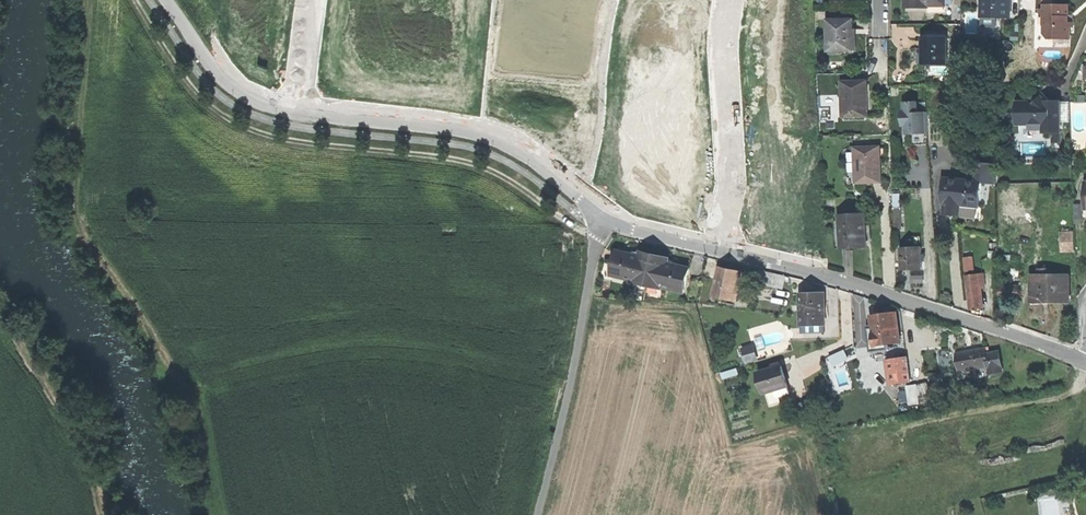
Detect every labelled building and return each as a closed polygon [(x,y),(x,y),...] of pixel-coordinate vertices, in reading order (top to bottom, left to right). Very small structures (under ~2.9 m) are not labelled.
[(983,6),(983,18),(1001,18),(1011,18),(1011,0),(983,0),(983,6)] [(1042,26),(1041,33),(1045,39),(1070,39),(1070,23),(1066,23),(1066,20),(1066,16),(1068,16),(1068,5),(1055,4),(1041,4),(1040,9),(1040,13),(1040,25),(1042,26)] [(1001,20),(1001,18),(983,18),(983,26),(998,26),(998,20),(1001,20)] [(829,49),(854,49),(854,27),(854,19),(837,19),(829,19),(829,49)] [(948,38),(923,38),(923,49),(922,64),(947,64),(948,38)] [(844,115),(869,115),(868,80),(863,80),(852,80),(843,80),(844,115)] [(1053,142),(1061,142),(1061,101),(1055,101),(1045,101),(1041,98),(1034,106),(1030,102),(1019,102),(1019,124),(1030,124),(1031,124),(1031,122),(1044,122),(1044,129),(1044,132),(1053,131),(1053,142)] [(918,102),(905,102),(905,111),(902,111),(903,125),(907,125),(907,129),(907,135),(911,135),(912,146),(929,145),(928,123),(927,112),(919,113),(918,102)] [(875,181),(882,181),(881,146),(856,147),(857,182),(875,181)] [(967,181),(981,182),(989,183),(998,184),(1000,163),(969,161),(967,181)] [(949,205),(975,207),(979,207),(981,182),(967,181),(946,179),(943,204),(949,205)] [(975,207),(949,205),(948,215),(954,216),(960,216),(974,217),(975,207)] [(1075,220),(1084,220),(1085,218),(1085,205),(1074,205),(1075,220)] [(901,206),(894,206),(894,228),(902,227),(901,206)] [(852,247),(867,246),(867,233),(866,233),(866,229),(865,226),(866,226),(865,213),(835,215),(837,247),(842,247),(852,247)] [(1075,250),(1074,232),(1062,232),(1062,250),(1075,250)] [(909,235),(909,246),(922,246),(922,235),(909,235)] [(914,269),(923,269),(922,246),(909,246),(902,246),(902,269),(914,269)] [(635,282),(648,285),(655,256),(642,253),(641,257),(636,256),(618,252),(613,275),(635,280),(635,282)] [(662,286),(684,291),(689,268),(672,264),(668,263),(669,259),(655,256),(648,285),(661,288),(662,286)] [(967,270),(974,269),(974,268),(973,257),(966,258),(967,270)] [(713,297),(737,302),(738,293),(742,294),(743,289),(745,283),(741,282),(743,272),(719,267),(713,297)] [(765,285),(783,289),(786,276),(768,272),(765,285)] [(978,308),(982,308),(979,285),(984,284),(983,273),(975,274),(967,275),(971,309),(978,308)] [(1051,276),(1040,276),(1033,276),(1033,300),(1042,300),(1047,300),(1069,300),(1069,276),(1051,276)] [(1020,294),(1020,285),(1000,285),(1000,294),(1020,294)] [(803,329),(825,329),(825,294),(818,294),(802,295),(802,324),(803,324),(803,329)] [(887,344),(901,342),(897,312),(880,314),(872,315),(873,327),(868,328),(871,350),(888,347),(887,344)] [(752,346),(742,350),(747,363),(757,359),(752,346)] [(958,370),(987,365),(985,354),(984,349),(972,351),(955,354),(958,370)] [(985,354),(987,365),(989,375),(1003,372),(1000,352),(985,354)] [(893,385),(911,382),(908,356),(889,359),(893,385)] [(766,393),(788,387),(783,370),(782,366),(770,370),(759,373),(765,394),(766,393)] [(929,384),(917,385),(920,404),(931,402),(929,384)] [(917,385),(907,386),(908,390),(909,402),(909,405),(920,404),(917,385)] [(790,393),(788,387),(766,393),(770,406),(781,403),(779,396),(790,393)] [(901,403),(909,402),(908,390),(899,391),(901,403)] [(808,401),(797,404),(800,418),(811,415),(808,401)]
